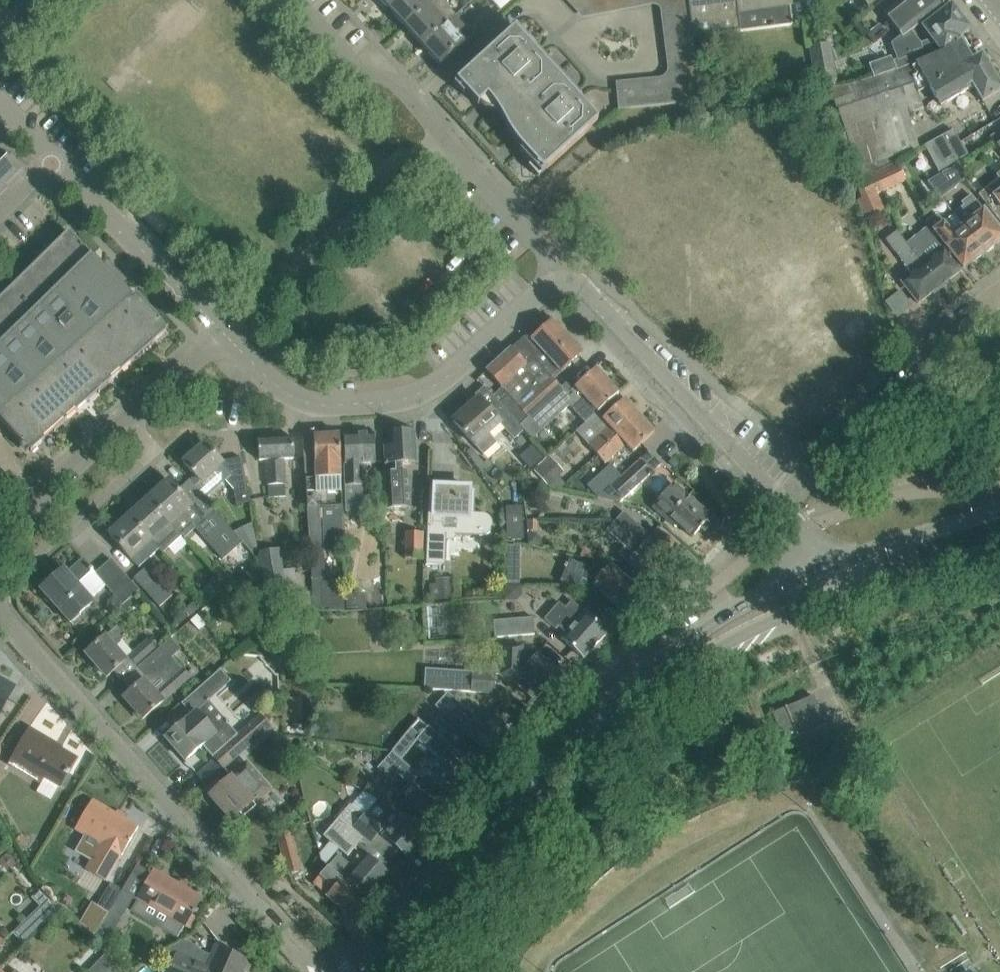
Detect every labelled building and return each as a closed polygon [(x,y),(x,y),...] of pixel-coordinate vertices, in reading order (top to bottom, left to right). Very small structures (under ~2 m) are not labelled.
[(388,9),(397,0),(380,0),(388,9)] [(388,9),(405,27),(429,5),(424,0),(397,0),(388,9)] [(429,5),(405,27),(422,46),(456,15),(443,0),(435,0),(429,5)] [(571,2),(578,10),(589,0),(573,0),(571,2)] [(618,110),(700,102),(687,0),(664,0),(675,82),(616,88),(618,110)] [(772,28),(792,25),(789,5),(738,11),(736,0),(688,0),(693,38),(772,28)] [(949,0),(902,0),(883,14),(901,37),(910,32),(922,22),(938,10),(941,14),(951,6),(948,2),(950,1),(949,0)] [(943,52),(959,40),(956,37),(968,28),(960,18),(960,14),(956,9),(953,8),(951,6),(941,14),(938,10),(922,22),(926,26),(924,27),(933,39),(919,43),(910,32),(901,37),(892,44),(897,59),(892,61),(896,71),(910,67),(916,63),(937,55),(929,46),(937,44),(943,52)] [(440,65),(454,51),(463,43),(453,32),(462,25),(455,17),(457,15),(456,15),(422,46),(440,65)] [(598,121),(579,100),(581,98),(516,26),(484,55),(485,56),(454,85),(463,95),(466,93),(478,106),(487,97),(496,110),(499,113),(502,120),(505,124),(507,128),(509,131),(511,135),(515,140),(516,142),(519,146),(522,149),(519,151),(531,164),(528,166),(538,177),(588,131),(587,130),(598,121)] [(884,33),(879,26),(868,34),(874,41),(884,33)] [(937,55),(916,63),(929,86),(971,61),(959,40),(943,52),(937,55)] [(809,46),(817,89),(838,85),(830,43),(809,46)] [(929,86),(941,106),(973,87),(982,101),(999,91),(999,86),(990,69),(992,66),(988,59),(984,59),(981,55),(971,61),(929,86)] [(906,112),(907,114),(923,108),(910,67),(896,71),(850,86),(818,91),(818,104),(834,101),(846,132),(906,112)] [(919,149),(907,114),(906,112),(846,132),(833,139),(843,163),(853,159),(856,169),(861,168),(863,177),(892,160),(894,162),(919,149)] [(968,156),(954,130),(926,145),(940,172),(968,156)] [(0,154),(0,190),(21,169),(8,155),(4,159),(0,154)] [(905,181),(894,162),(892,160),(873,172),(883,192),(905,181)] [(956,166),(948,172),(959,187),(968,181),(965,178),(956,166)] [(877,195),(883,192),(873,172),(863,177),(854,182),(861,200),(854,203),(864,220),(884,210),(877,195)] [(980,197),(999,223),(999,181),(980,197)] [(992,221),(973,196),(963,203),(966,206),(954,215),(984,253),(985,251),(989,252),(994,248),(994,245),(999,240),(999,231),(992,221)] [(984,253),(954,215),(953,217),(952,216),(947,221),(945,222),(938,213),(927,222),(962,269),(973,261),(976,261),(981,257),(982,254),(984,253)] [(7,291),(9,293),(0,301),(0,412),(1,413),(0,413),(0,420),(22,444),(23,443),(31,451),(45,439),(39,432),(57,416),(63,423),(89,399),(83,393),(102,377),(108,383),(134,360),(128,354),(146,337),(152,344),(166,331),(158,323),(160,322),(135,294),(125,303),(117,296),(124,289),(123,287),(122,288),(122,287),(126,283),(107,264),(103,268),(103,267),(102,265),(94,273),(87,265),(94,258),(68,231),(48,251),(54,258),(37,275),(30,268),(7,291)] [(918,303),(940,287),(906,244),(897,231),(891,236),(889,245),(895,252),(912,274),(901,282),(906,288),(918,303)] [(960,271),(948,255),(943,249),(934,257),(917,235),(906,244),(940,287),(960,271)] [(889,302),(898,314),(913,304),(903,291),(889,302)] [(528,418),(562,388),(554,379),(561,372),(582,354),(551,320),(532,338),(528,334),(486,372),(501,388),(492,396),(519,427),(528,418)] [(571,391),(574,394),(570,397),(562,388),(528,418),(519,427),(523,431),(532,440),(558,416),(569,406),(585,424),(597,413),(618,393),(596,368),(571,391)] [(519,427),(492,396),(484,387),(473,397),(476,400),(453,421),(466,436),(483,455),(497,443),(488,432),(499,423),(513,439),(523,431),(519,427)] [(585,424),(597,438),(588,446),(596,455),(639,416),(632,409),(634,407),(627,399),(625,401),(624,399),(622,401),(620,399),(613,406),(614,408),(602,419),(597,413),(585,424)] [(639,416),(596,455),(605,464),(626,444),(632,452),(654,432),(639,416)] [(384,446),(385,473),(384,473),(386,509),(409,508),(407,471),(402,471),(402,463),(416,463),(415,450),(414,430),(388,432),(389,446),(384,446)] [(375,463),(375,453),(374,433),(344,434),(344,454),(345,458),(346,485),(347,511),(364,511),(363,484),(362,464),(375,463)] [(343,551),(341,492),(340,462),(341,462),(340,434),(314,436),(315,457),(304,458),(310,552),(343,551)] [(258,438),(259,458),(259,461),(266,460),(268,497),(285,496),(283,459),(293,459),(292,437),(258,438)] [(237,503),(249,502),(242,458),(222,462),(205,443),(194,453),(190,452),(184,457),(185,461),(183,462),(201,482),(212,472),(222,483),(225,480),(234,490),(237,503)] [(621,475),(598,497),(619,503),(652,472),(640,459),(622,476),(621,475)] [(486,462),(483,464),(477,470),(481,477),(491,467),(486,462)] [(598,497),(621,475),(610,464),(587,485),(598,497)] [(232,571),(253,554),(250,550),(233,531),(193,484),(190,481),(178,491),(168,480),(148,498),(182,536),(182,535),(184,537),(195,528),(232,571)] [(526,483),(524,521),(538,521),(539,484),(526,483)] [(474,513),(474,509),(475,489),(429,487),(426,564),(445,565),(446,540),(455,540),(455,534),(479,536),(483,535),(488,534),(490,532),(491,530),(492,528),(493,524),(492,522),(491,520),(490,518),(489,516),(486,515),(484,514),(481,513),(474,513)] [(677,523),(677,524),(692,537),(710,517),(686,496),(676,507),(663,495),(652,507),(674,526),(677,523)] [(162,552),(182,536),(148,498),(129,516),(159,549),(162,552)] [(523,539),(522,508),(504,509),(505,540),(523,539)] [(615,521),(665,567),(680,550),(657,530),(651,537),(623,512),(615,521)] [(159,549),(129,516),(109,534),(139,567),(159,549)] [(538,521),(524,521),(524,530),(537,531),(538,521)] [(665,567),(615,521),(607,530),(625,547),(618,554),(628,563),(651,583),(665,567)] [(253,523),(233,531),(250,550),(257,547),(253,523)] [(422,559),(422,533),(406,532),(406,559),(422,559)] [(536,534),(528,534),(528,546),(541,546),(541,540),(536,534)] [(507,547),(507,568),(520,569),(520,547),(507,547)] [(286,587),(280,548),(259,551),(265,590),(286,587)] [(123,605),(139,590),(112,559),(95,573),(93,570),(83,558),(67,573),(64,569),(41,589),(65,617),(75,609),(79,614),(93,602),(90,599),(106,585),(123,605)] [(603,580),(586,573),(588,567),(577,562),(569,562),(560,582),(567,584),(601,599),(604,594),(624,613),(642,593),(621,574),(612,571),(603,580)] [(134,579),(160,607),(173,595),(147,568),(134,579)] [(229,585),(218,574),(209,583),(210,584),(199,594),(209,604),(229,585)] [(310,591),(311,605),(312,605),(312,609),(344,611),(344,580),(312,580),(312,591),(310,591)] [(311,605),(310,591),(266,595),(265,639),(278,639),(279,608),(311,605)] [(204,602),(198,595),(191,601),(192,602),(184,610),(189,615),(188,616),(184,612),(174,621),(179,626),(204,602)] [(561,639),(569,645),(584,659),(607,632),(592,619),(584,612),(571,601),(565,608),(559,602),(544,619),(556,629),(559,626),(566,633),(561,639)] [(494,620),(495,637),(535,634),(534,617),(494,620)] [(106,678),(121,664),(126,660),(114,647),(126,636),(117,626),(105,636),(85,654),(106,678)] [(158,649),(138,667),(148,678),(187,643),(178,632),(158,649)] [(148,638),(128,656),(138,667),(158,649),(148,638)] [(512,682),(526,693),(534,701),(545,690),(551,695),(567,678),(552,664),(537,653),(531,661),(523,654),(524,648),(502,647),(500,677),(509,685),(512,682)] [(496,674),(426,669),(424,689),(495,693),(496,674)] [(14,687),(0,679),(0,712),(14,687)] [(143,680),(139,684),(124,697),(143,719),(158,706),(163,701),(175,690),(167,680),(154,692),(143,680)] [(185,760),(203,745),(212,756),(237,734),(228,723),(227,720),(226,721),(227,722),(220,728),(202,707),(208,702),(209,703),(210,702),(208,700),(197,689),(181,703),(191,715),(186,720),(185,720),(165,738),(165,737),(164,738),(185,762),(186,761),(185,760)] [(784,743),(826,725),(813,696),(772,714),(784,743)] [(517,733),(503,720),(495,712),(483,725),(468,711),(456,724),(448,717),(434,732),(459,754),(472,740),(494,759),(517,733)] [(237,734),(212,756),(223,769),(247,748),(248,749),(272,727),(261,714),(237,734)] [(428,783),(438,792),(453,805),(473,783),(466,777),(474,768),(459,754),(434,732),(428,727),(419,719),(392,751),(401,759),(417,740),(445,765),(428,783)] [(20,747),(9,764),(41,783),(44,778),(59,786),(66,775),(67,775),(69,772),(68,771),(76,757),(30,730),(20,747)] [(419,775),(401,759),(392,751),(374,772),(383,779),(392,769),(410,786),(419,775)] [(243,817),(256,806),(253,802),(269,788),(247,763),(221,786),(216,780),(205,790),(232,820),(239,813),(243,817)] [(403,805),(416,817),(431,830),(446,813),(417,787),(406,800),(394,789),(391,792),(371,780),(365,790),(399,809),(403,805)] [(85,869),(107,881),(121,856),(138,827),(92,800),(78,791),(69,805),(84,814),(75,829),(99,843),(85,869)] [(341,816),(364,837),(370,841),(379,831),(408,856),(430,831),(378,799),(364,816),(351,805),(341,816)] [(341,816),(323,835),(330,842),(340,849),(348,856),(356,847),(364,837),(341,816)] [(277,835),(287,874),(301,870),(290,831),(277,835)] [(328,844),(320,853),(322,861),(326,865),(337,853),(340,849),(330,842),(328,844)] [(337,853),(326,865),(328,866),(368,901),(391,875),(383,868),(381,867),(367,854),(366,855),(354,868),(337,853)] [(328,866),(313,883),(352,919),(367,901),(368,901),(328,866)] [(201,897),(155,870),(133,906),(145,913),(149,906),(168,917),(161,928),(177,938),(192,913),(194,914),(195,911),(193,910),(201,897)] [(98,907),(108,913),(122,890),(111,884),(98,907)] [(60,907),(42,889),(33,898),(41,906),(31,916),(41,926),(60,907)] [(100,927),(112,933),(133,896),(122,890),(108,913),(100,927)] [(247,961),(216,947),(207,968),(196,963),(197,962),(177,953),(176,955),(179,957),(172,971),(242,971),(247,961)] [(88,971),(89,971),(108,971),(117,962),(107,952),(89,970),(88,971)] [(108,971),(127,971),(117,962),(108,971)]
